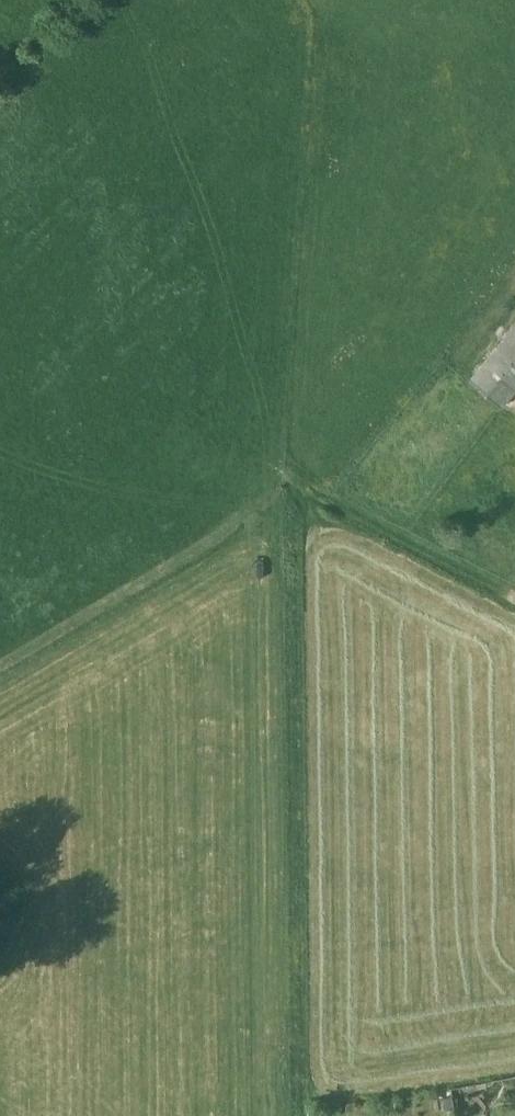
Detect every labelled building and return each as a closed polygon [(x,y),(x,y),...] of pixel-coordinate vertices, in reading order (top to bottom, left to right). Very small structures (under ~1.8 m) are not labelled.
[(467,383),(497,408),(514,387),(514,325),(467,383)]
